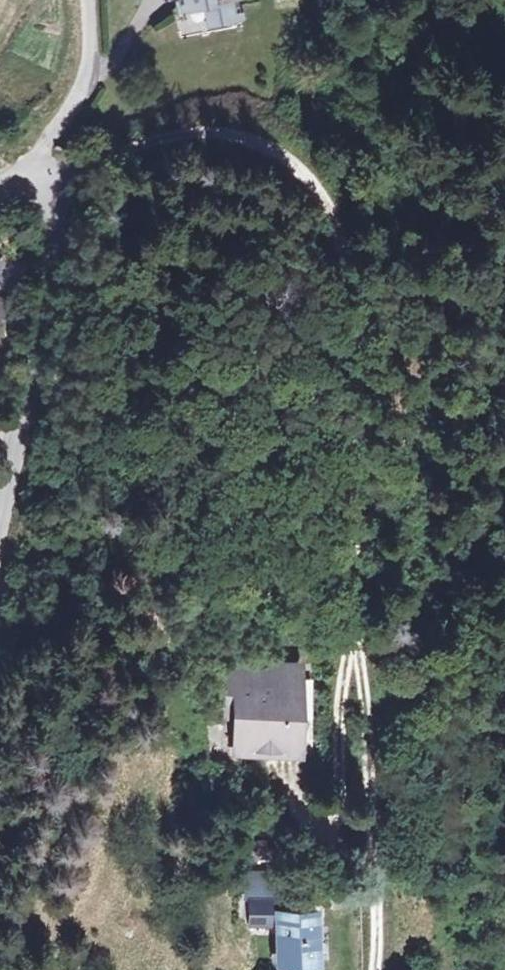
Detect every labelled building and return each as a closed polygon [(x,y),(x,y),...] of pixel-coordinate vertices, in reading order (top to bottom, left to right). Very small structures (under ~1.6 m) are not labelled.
[(305,652),(247,650),(247,661),(247,670),(304,672),(305,652)] [(247,670),(247,661),(222,660),(221,699),(246,699),(247,670)] [(304,672),(247,670),(246,699),(245,739),(265,740),(265,731),(302,732),(304,672)] [(320,673),(304,672),(302,732),(265,731),(265,740),(318,741),(320,673)] [(327,960),(327,900),(296,899),(300,861),(246,863),(247,912),(259,912),(260,918),(285,919),(286,959),(327,960)]
